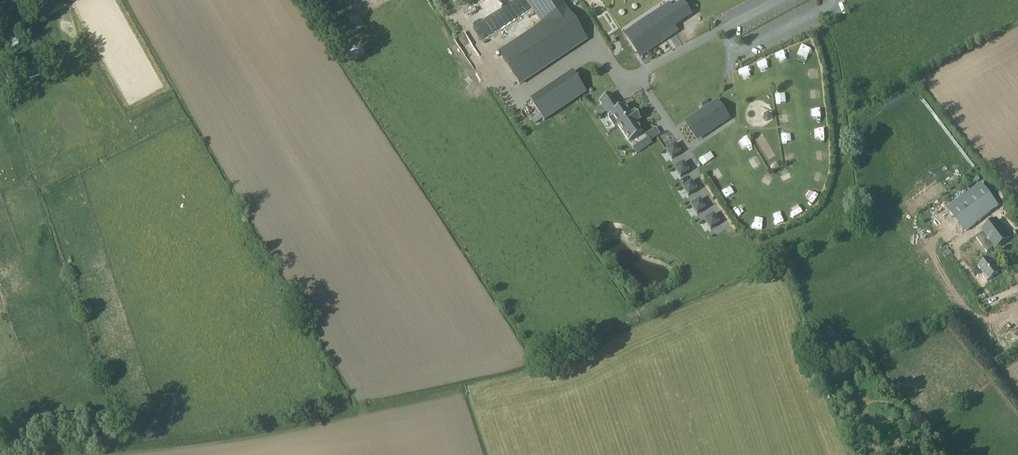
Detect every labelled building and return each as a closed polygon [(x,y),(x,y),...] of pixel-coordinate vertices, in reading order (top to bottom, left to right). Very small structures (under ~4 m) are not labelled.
[(360,0),(343,0),(352,18),(366,11),(360,0)] [(627,38),(640,57),(666,39),(663,34),(691,15),(682,2),(672,8),(669,3),(654,13),(657,18),(627,38)] [(497,52),(519,85),(586,40),(564,7),(497,52)] [(564,79),(577,98),(586,93),(572,73),(564,79)] [(617,125),(619,128),(637,116),(634,111),(634,112),(630,114),(624,105),(619,108),(610,94),(610,93),(599,101),(609,115),(609,116),(611,115),(612,117),(608,119),(614,127),(617,125)] [(686,124),(696,138),(721,121),(711,107),(686,124)] [(535,124),(543,118),(539,113),(531,118),(535,124)] [(640,120),(637,116),(619,128),(628,141),(628,142),(642,133),(642,132),(636,123),(640,121),(640,120)] [(672,158),(680,153),(674,144),(666,150),(672,158)] [(680,177),(689,171),(683,163),(674,168),(680,177)] [(688,196),(697,190),(691,181),(682,187),(688,196)] [(997,207),(980,185),(948,208),(965,231),(997,207)] [(697,214),(705,208),(699,200),(691,205),(697,214)] [(710,229),(719,223),(713,215),(704,220),(710,229)] [(1000,228),(995,222),(983,232),(984,233),(978,237),(988,251),(994,246),(994,247),(1007,238),(1004,235),(1007,233),(1002,226),(1000,228)] [(975,263),(987,253),(974,238),(962,248),(975,263)] [(981,266),(979,267),(984,273),(986,272),(990,278),(997,272),(988,259),(980,265),(981,266)] [(975,286),(972,276),(962,279),(964,289),(975,286)] [(984,318),(993,313),(988,301),(978,306),(984,318)] [(981,344),(974,348),(986,364),(992,359),(981,344)]
